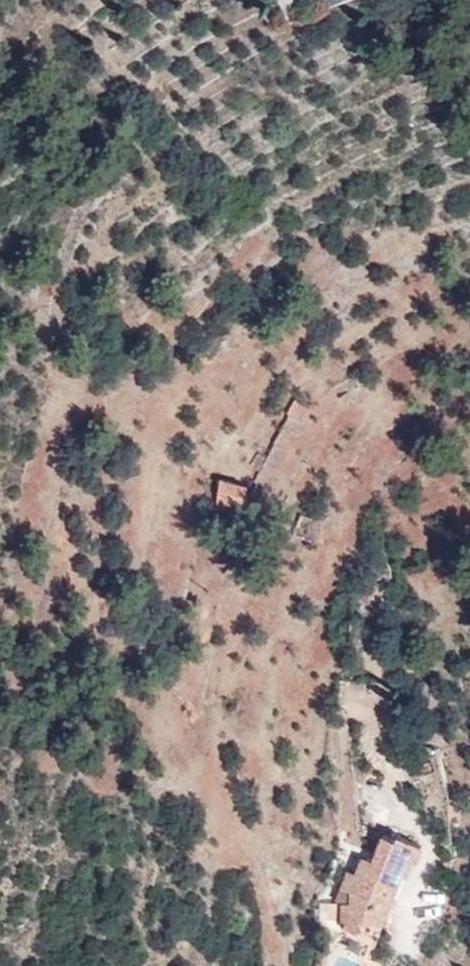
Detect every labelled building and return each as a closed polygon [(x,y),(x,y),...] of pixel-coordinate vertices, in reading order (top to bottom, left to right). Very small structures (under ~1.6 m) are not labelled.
[(303,407),(289,401),(246,497),(262,503),(303,407)] [(243,486),(217,478),(206,513),(215,515),(209,539),(228,544),(243,486)] [(356,921),(378,921),(398,872),(401,874),(406,859),(411,860),(417,844),(392,835),(391,839),(379,835),(369,859),(358,855),(351,872),(344,869),(340,880),(344,889),(346,889),(346,901),(338,901),(337,926),(352,931),(356,921)] [(344,889),(340,880),(331,900),(338,901),(346,901),(346,889),(344,889)] [(372,938),(378,921),(356,921),(352,931),(372,938)]
